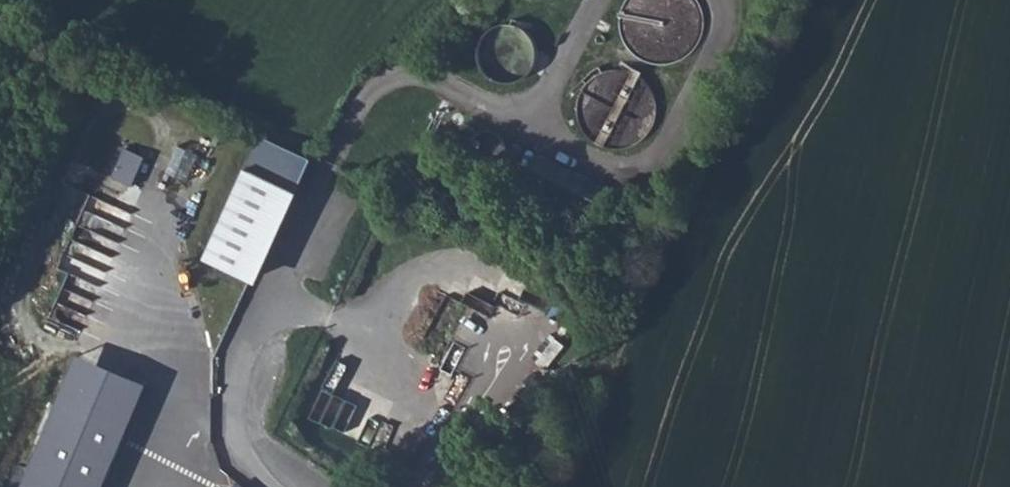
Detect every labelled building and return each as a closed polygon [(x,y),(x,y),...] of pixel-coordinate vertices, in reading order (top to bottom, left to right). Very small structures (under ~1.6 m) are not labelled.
[(704,23),(700,4),(697,0),(627,0),(624,4),(620,23),(624,42),(632,53),(643,61),(662,65),(681,61),(692,53),(702,36),(704,23)] [(532,71),(537,59),(537,47),(532,36),(523,28),(511,24),(499,25),(489,31),(481,41),(479,53),(481,64),(484,71),(494,79),(505,83),(517,81),(527,76),(532,71)] [(604,43),(606,39),(604,36),(601,35),(597,39),(601,43),(604,43)] [(583,80),(587,84),(589,81),(594,77),(599,74),(603,73),(600,66),(583,80)] [(653,127),(657,109),(652,92),(641,77),(623,70),(611,70),(603,73),(599,74),(594,77),(589,81),(587,84),(582,92),(578,103),(580,122),(589,137),(605,147),(623,148),(641,141),(653,127)] [(262,136),(206,260),(251,279),(292,189),(290,188),(305,156),(262,136)] [(142,189),(153,169),(139,161),(128,181),(142,189)] [(23,486),(104,486),(150,385),(80,353),(20,486),(23,486)]
